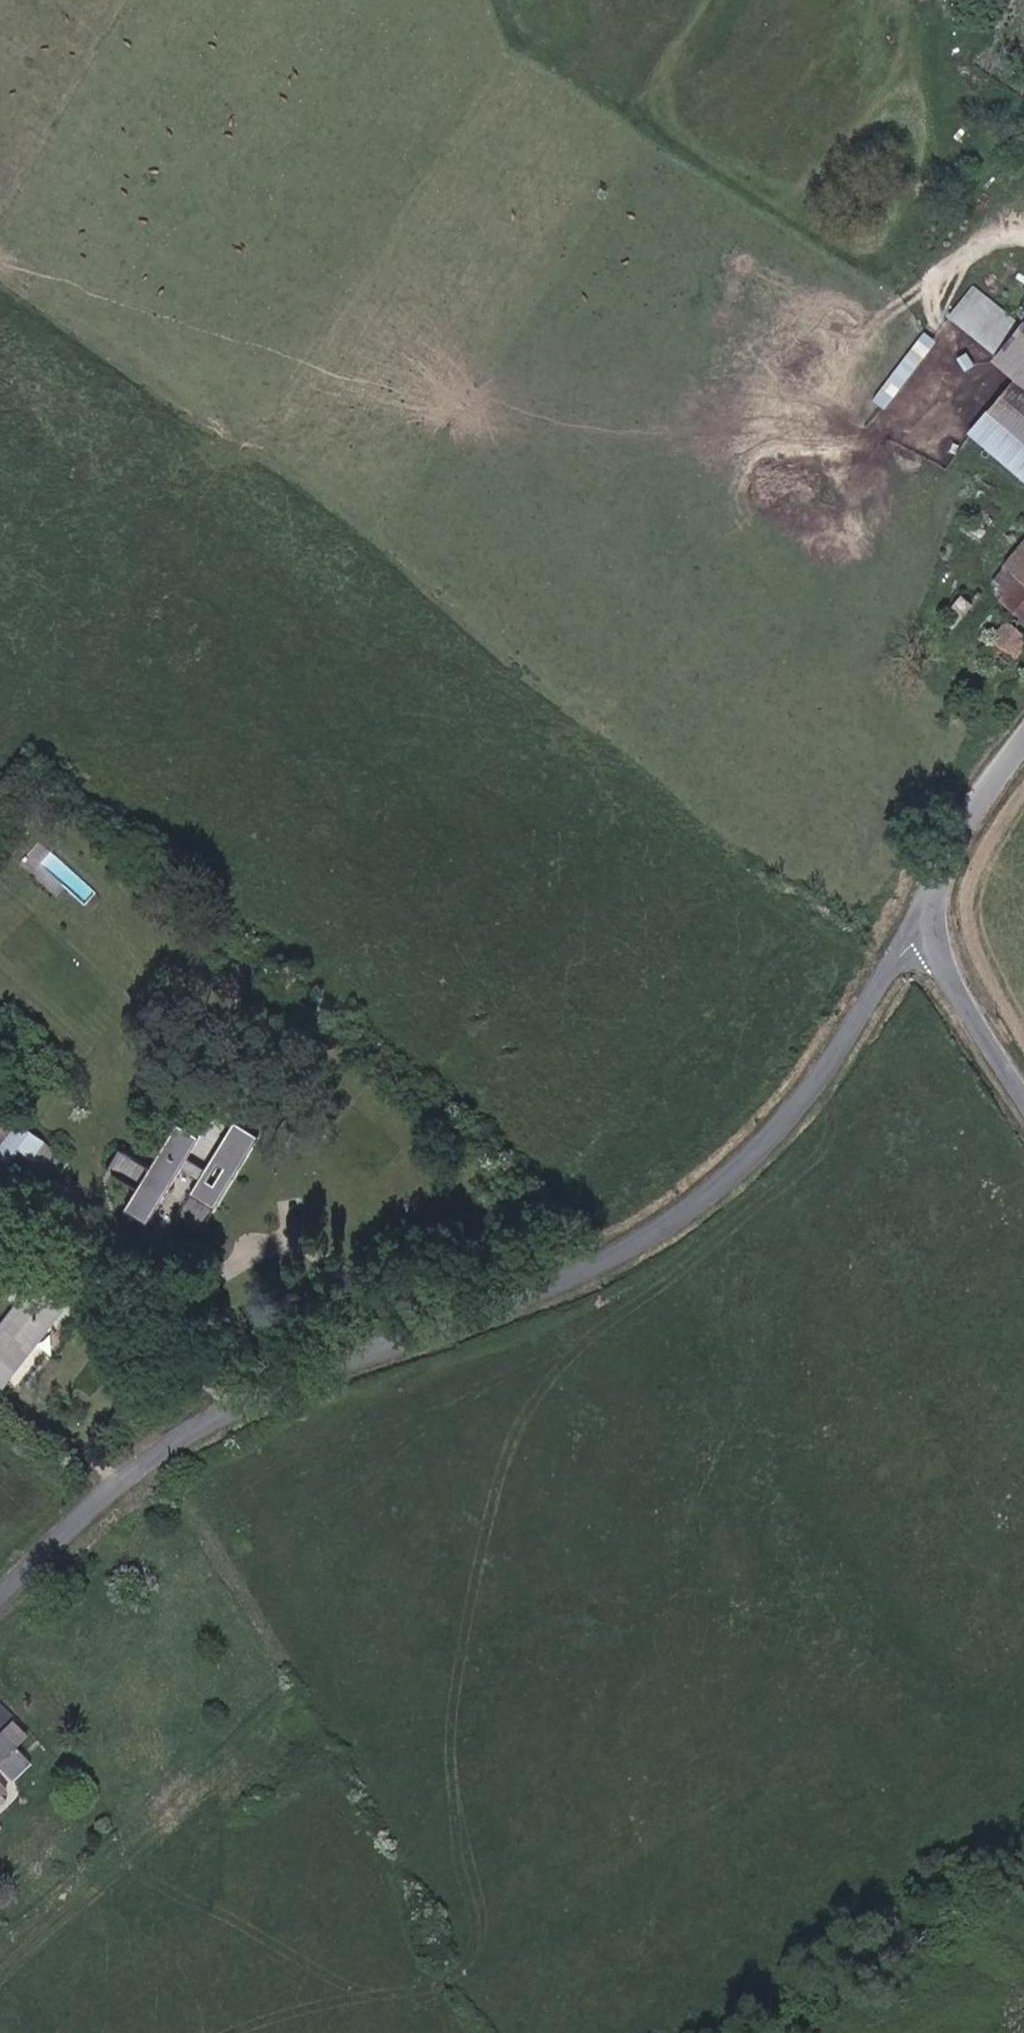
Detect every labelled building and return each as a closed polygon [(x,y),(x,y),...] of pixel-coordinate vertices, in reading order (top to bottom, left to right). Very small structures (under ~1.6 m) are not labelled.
[(993,366),(1011,382),(1023,394),(1023,331),(993,366)] [(1011,382),(985,413),(1023,449),(1023,394),(1011,382)] [(998,573),(1010,585),(999,598),(1023,621),(1023,543),(998,573)] [(1000,626),(976,654),(990,667),(1001,657),(1014,669),(1023,657),(1023,646),(1000,626)] [(30,1171),(48,1135),(6,1115),(0,1127),(0,1157),(30,1171)] [(122,1146),(110,1168),(138,1184),(150,1163),(122,1146)] [(169,1217),(212,1243),(245,1183),(204,1159),(169,1217)] [(10,1307),(0,1300),(0,1338),(8,1344),(34,1305),(19,1295),(10,1307)] [(97,1352),(56,1322),(29,1358),(39,1366),(66,1386),(69,1387),(97,1352)] [(4,1350),(8,1344),(0,1338),(0,1347),(4,1350)] [(23,1772),(4,1789),(27,1814),(46,1797),(23,1772)]
